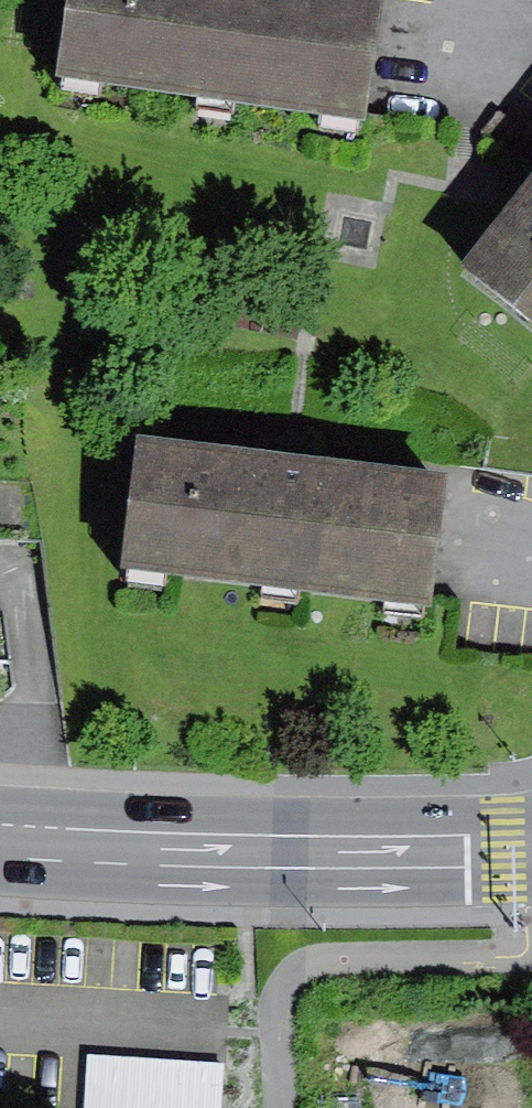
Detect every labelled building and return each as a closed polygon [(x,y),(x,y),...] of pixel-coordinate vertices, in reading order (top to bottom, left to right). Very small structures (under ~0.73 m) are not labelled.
[(63,85),(381,136),(401,11),(333,0),(77,0),(63,85)] [(460,275),(531,328),(531,186),(460,275)] [(287,460),(135,440),(118,571),(430,612),(447,481),(287,460)] [(89,1054),(86,1107),(220,1107),(223,1062),(89,1054)]
